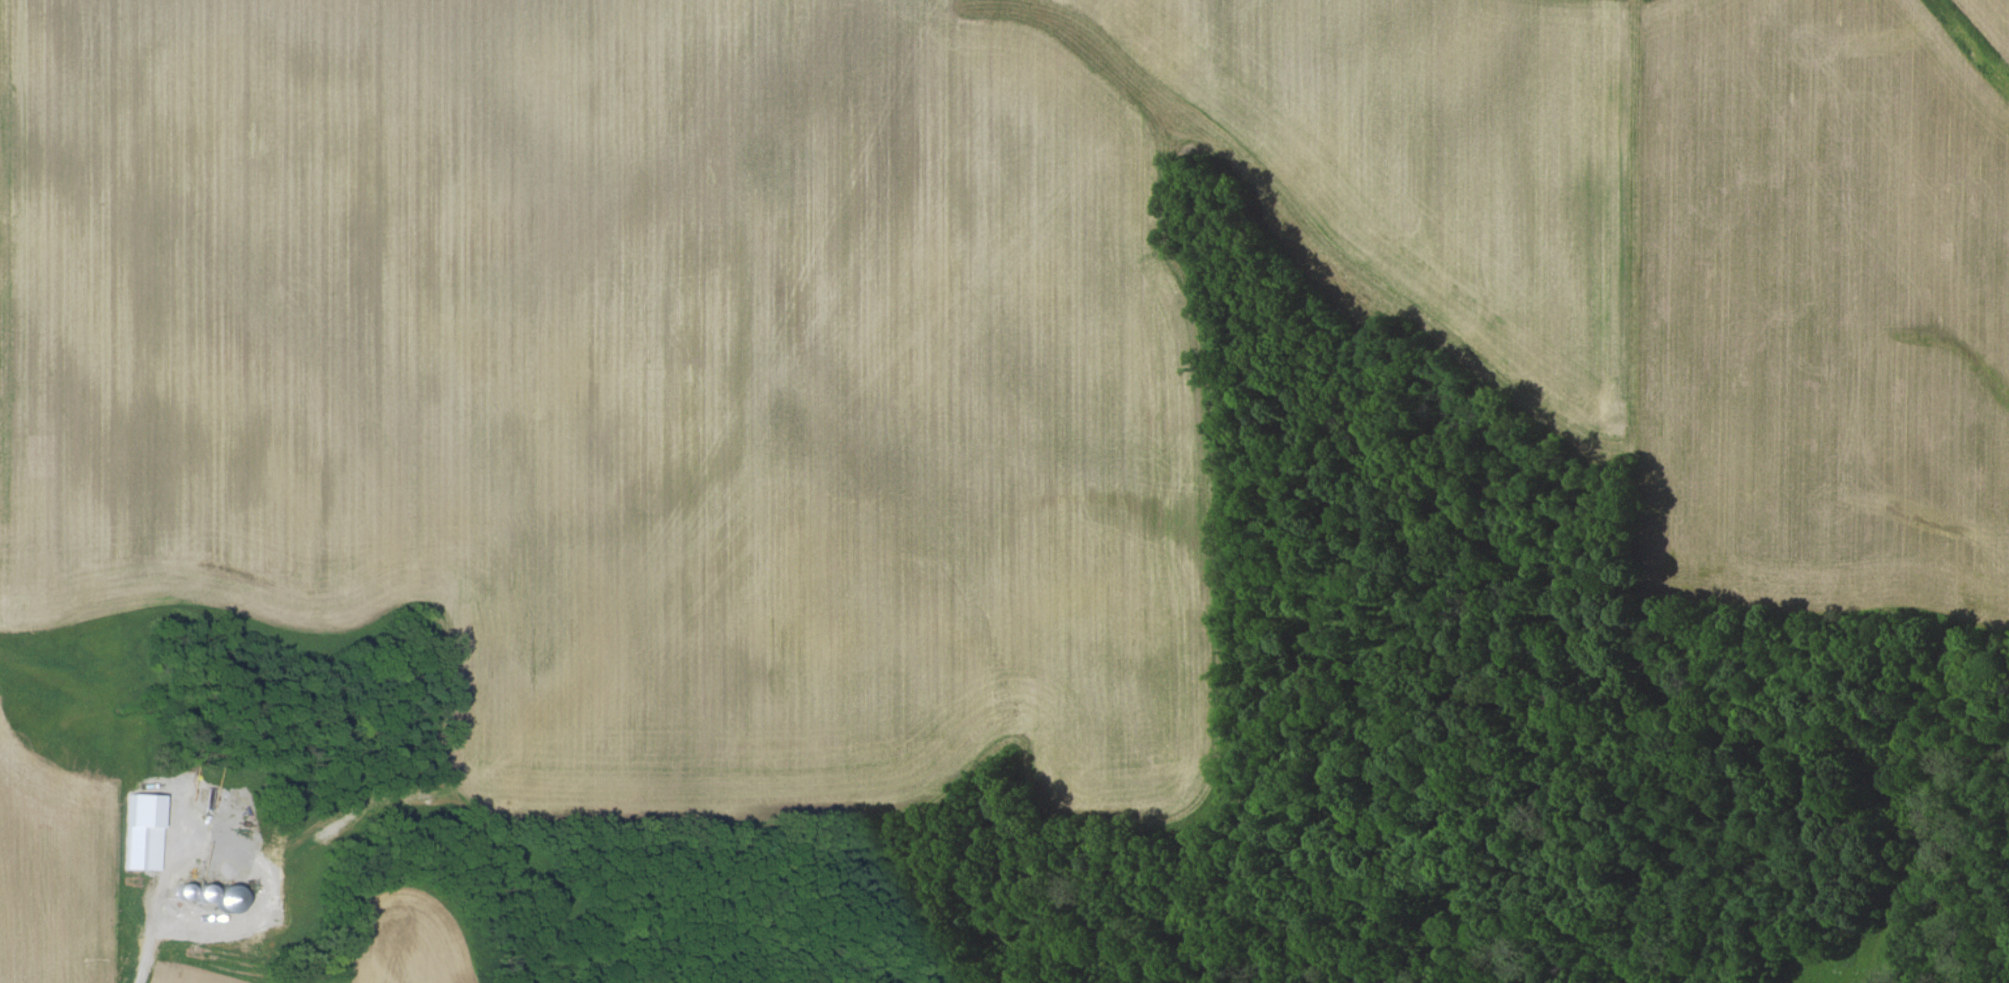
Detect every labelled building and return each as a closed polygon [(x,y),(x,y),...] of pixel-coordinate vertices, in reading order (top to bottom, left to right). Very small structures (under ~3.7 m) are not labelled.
[(128,869),(162,870),(164,794),(130,793),(128,869)]
